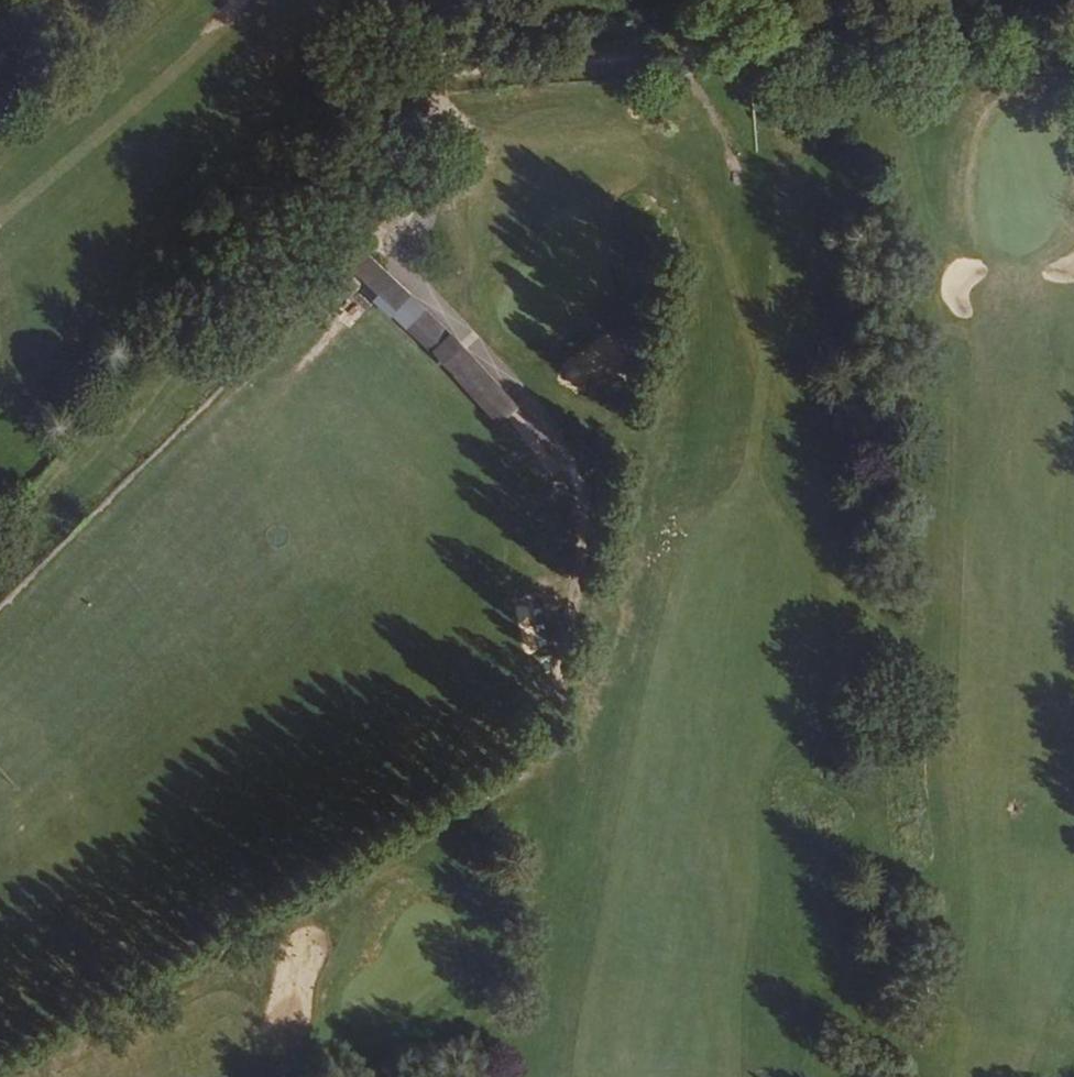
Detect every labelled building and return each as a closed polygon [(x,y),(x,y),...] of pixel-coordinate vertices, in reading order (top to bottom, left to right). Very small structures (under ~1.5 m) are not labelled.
[(406,328),(421,309),(369,268),(352,286),(406,328)]
